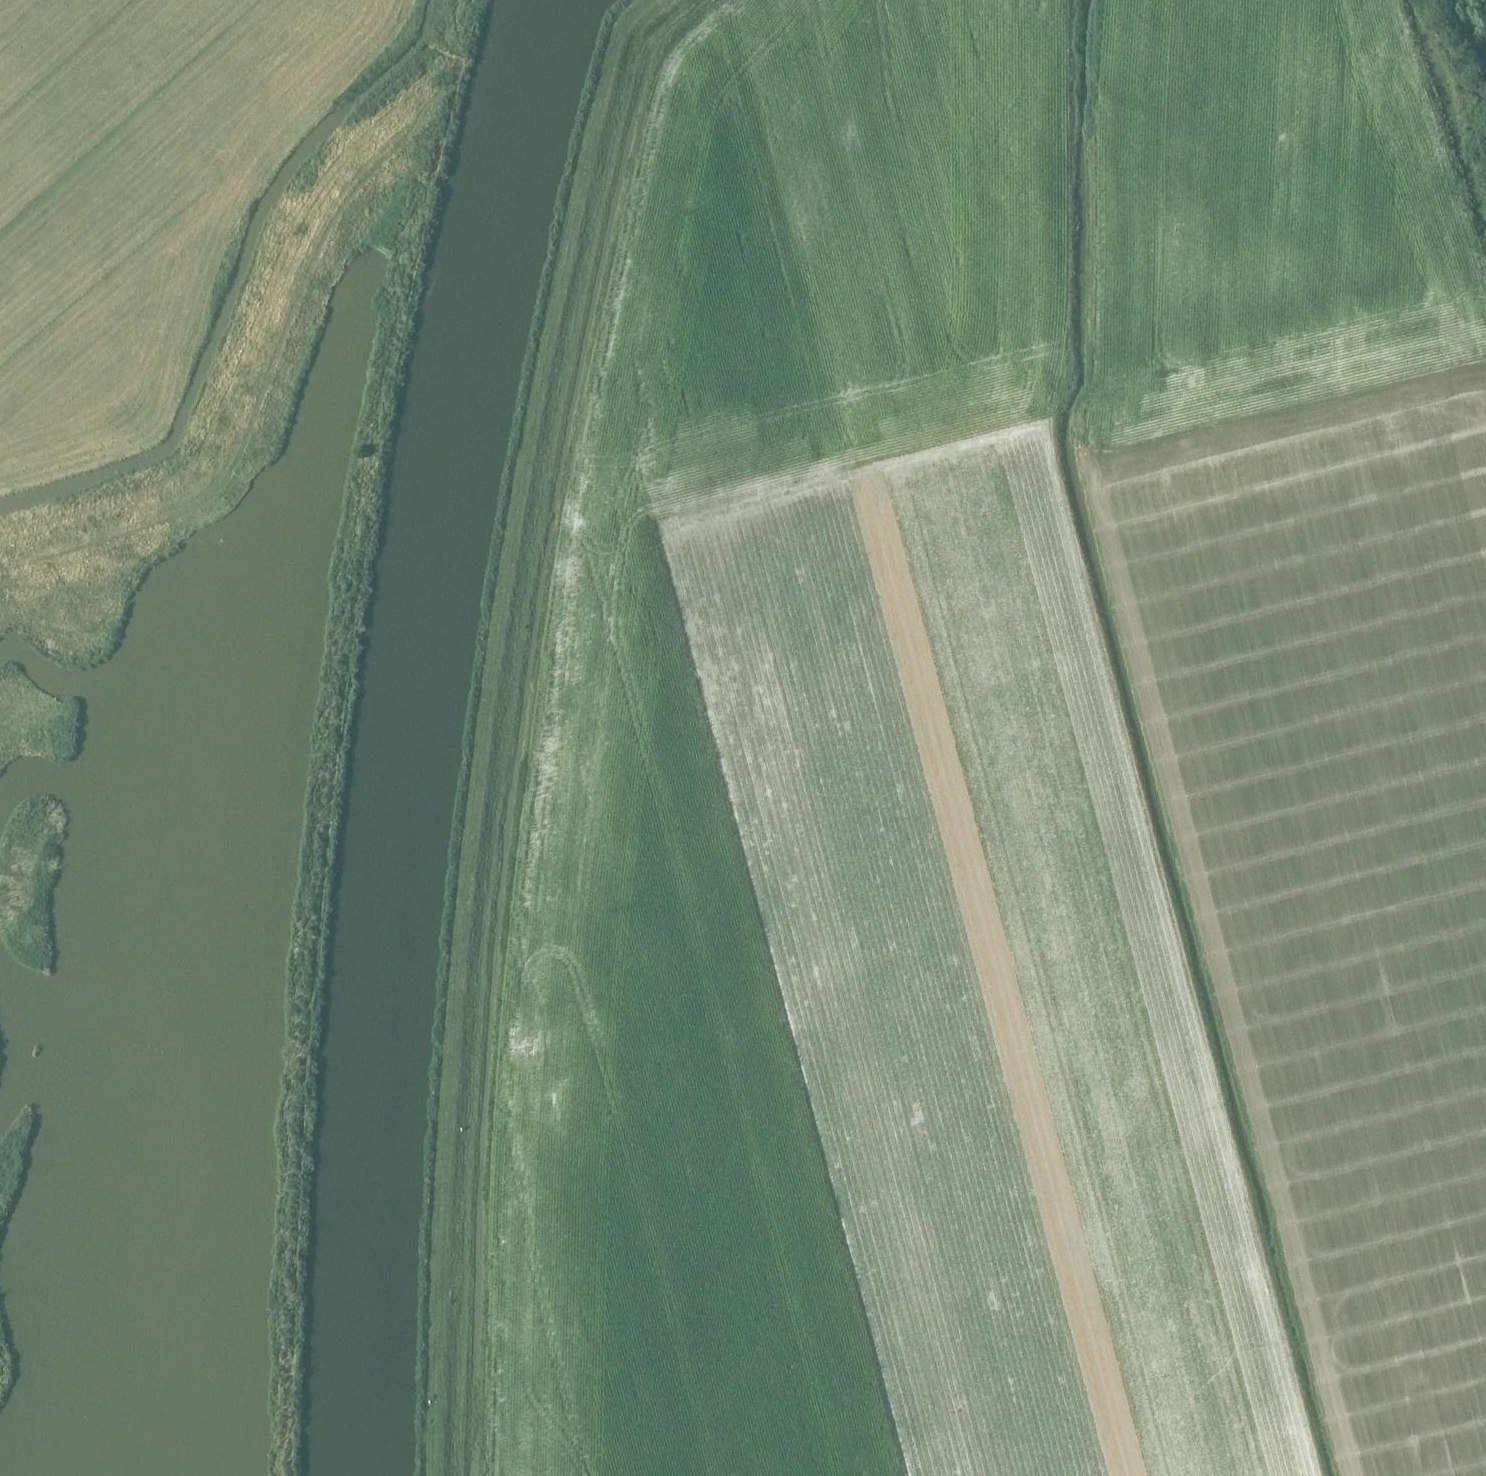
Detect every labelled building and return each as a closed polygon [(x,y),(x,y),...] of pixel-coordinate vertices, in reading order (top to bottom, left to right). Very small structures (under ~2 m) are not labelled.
[(1475,8),(1485,6),(1485,0),(1474,0),(1475,8)]
